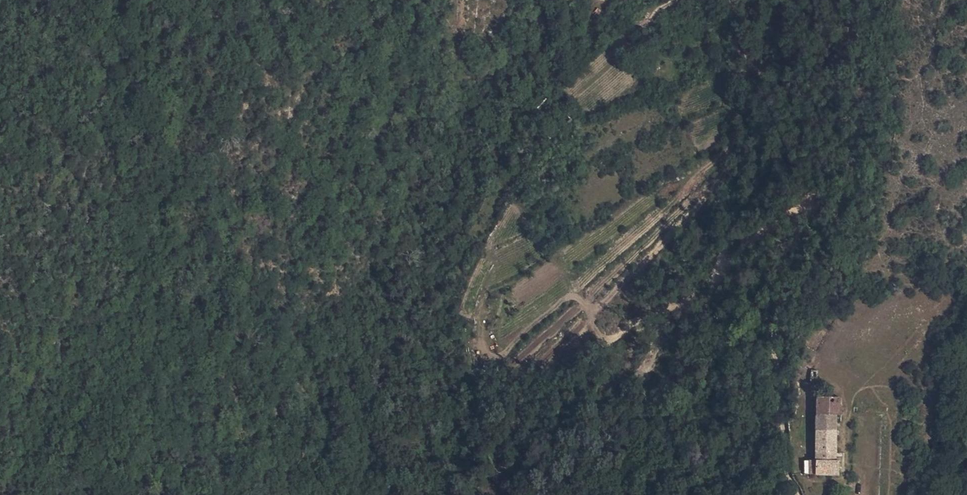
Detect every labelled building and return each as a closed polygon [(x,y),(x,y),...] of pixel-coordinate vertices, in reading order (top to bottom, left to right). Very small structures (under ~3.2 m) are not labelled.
[(820,404),(820,433),(840,433),(840,417),(846,417),(846,403),(845,403),(844,394),(835,394),(835,392),(827,392),(827,394),(820,395),(820,404)] [(840,457),(840,433),(820,433),(820,434),(820,457),(840,457)] [(843,458),(840,457),(820,457),(819,473),(843,472),(843,458)]
